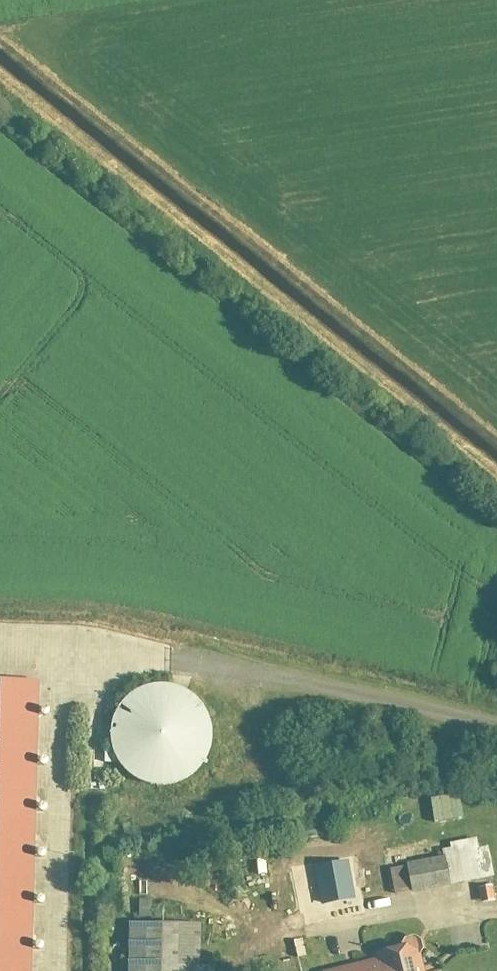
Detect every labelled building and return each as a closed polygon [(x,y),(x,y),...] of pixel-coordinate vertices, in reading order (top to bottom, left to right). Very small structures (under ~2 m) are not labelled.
[(47,685),(0,684),(0,970),(39,970),(47,685)] [(140,696),(122,705),(106,727),(102,748),(106,768),(121,788),(144,800),(167,800),(189,790),(206,768),(210,743),(205,723),(188,704),(164,694),(140,696)] [(386,855),(390,885),(471,876),(468,846),(386,855)] [(295,890),(297,918),(355,913),(351,859),(327,861),(329,887),(295,890)] [(137,913),(138,970),(198,970),(198,963),(171,964),(170,913),(137,913)] [(317,970),(422,970),(417,928),(369,934),(372,960),(317,967),(317,970)]
